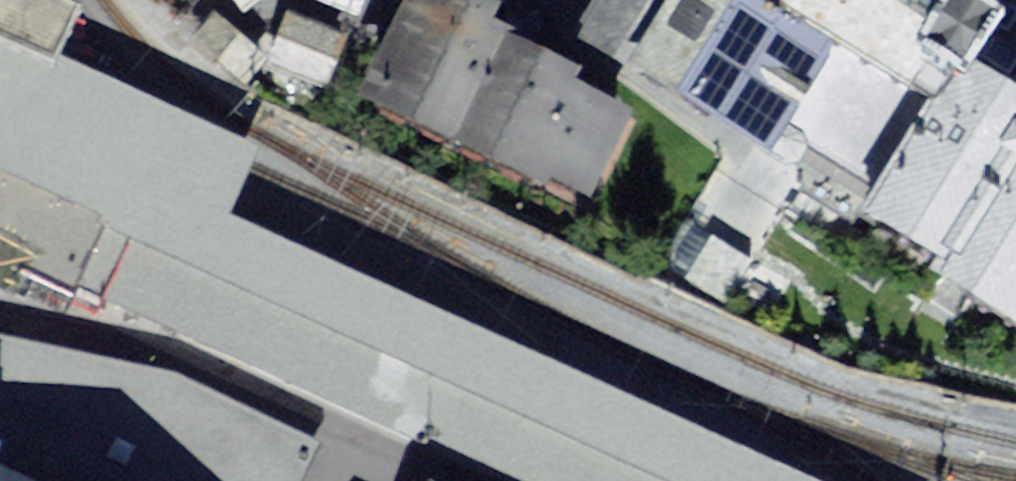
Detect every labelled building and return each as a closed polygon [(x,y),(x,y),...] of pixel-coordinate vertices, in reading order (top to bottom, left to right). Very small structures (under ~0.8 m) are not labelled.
[(239,8),(250,0),(233,0),(239,8)] [(353,15),(361,0),(318,0),(353,15)] [(578,213),(625,116),(580,96),(585,82),(491,38),(497,19),(459,0),(404,0),(357,106),(578,213)] [(675,0),(600,0),(577,35),(632,70),(675,0)] [(632,70),(775,154),(836,60),(779,22),(790,0),(675,0),(632,70)] [(779,22),(836,60),(926,109),(948,63),(984,0),(790,0),(779,22)] [(216,10),(191,38),(244,86),(255,75),(248,68),(253,63),(247,58),(257,47),(216,10)] [(348,35),(285,11),(266,60),(329,84),(348,35)] [(0,24),(0,266),(74,299),(80,286),(88,266),(160,95),(0,24)] [(948,63),(926,109),(867,218),(934,258),(924,275),(1006,330),(1015,314),(1015,104),(948,63)] [(80,286),(538,480),(829,480),(229,209),(259,138),(160,95),(88,266),(80,286)] [(766,194),(724,169),(670,255),(731,293),(767,235),(748,224),(766,194)] [(0,339),(0,480),(285,480),(302,441),(134,368),(0,339)]
